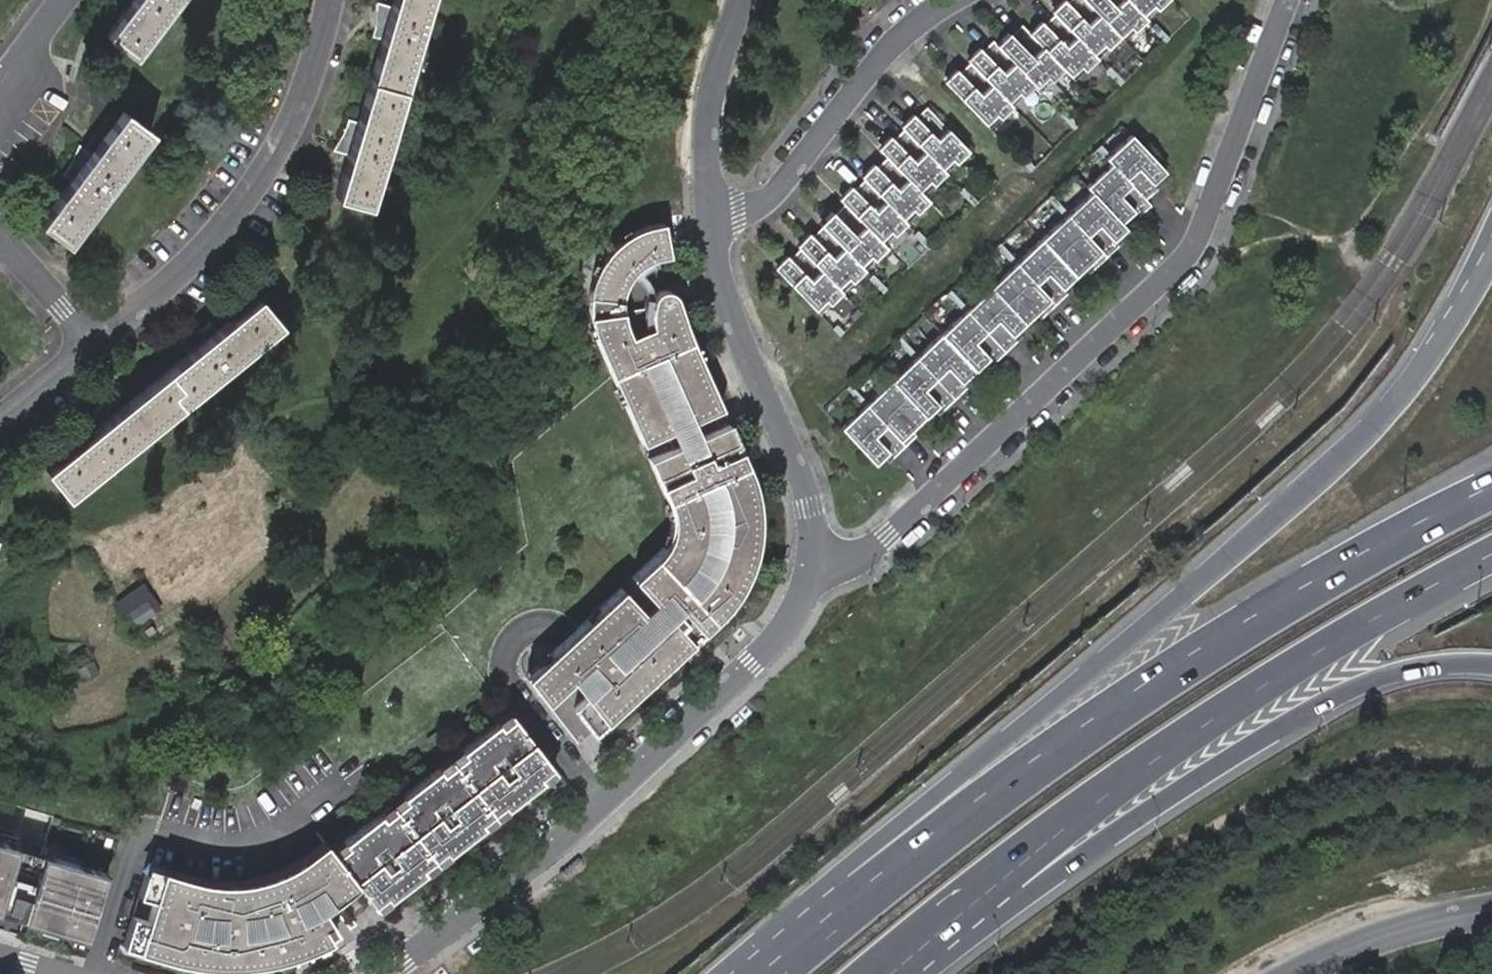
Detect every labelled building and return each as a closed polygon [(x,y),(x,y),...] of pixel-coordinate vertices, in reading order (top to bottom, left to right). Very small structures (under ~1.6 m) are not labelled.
[(108,32),(136,54),(177,0),(132,0),(108,32)] [(351,135),(339,176),(370,187),(427,0),(393,0),(385,24),(362,102),(351,135)] [(385,24),(393,0),(380,0),(379,8),(376,21),(385,24)] [(1090,51),(1086,47),(1095,37),(1099,42),(1111,31),(1122,19),(1126,24),(1139,11),(1135,7),(1142,0),(1059,0),(1049,10),(1048,8),(1038,19),(1039,20),(1027,32),(1014,20),(1003,30),(1004,31),(992,43),(985,35),(974,46),(975,47),(964,57),(963,56),(952,67),(954,69),(942,81),(978,118),(988,108),(993,112),(1006,100),(1001,95),(1011,86),(1015,90),(1027,78),(1029,80),(1040,70),(1044,74),(1056,62),(1063,69),(1073,59),(1077,64),(1090,51)] [(335,130),(351,135),(362,102),(352,98),(347,113),(335,130)] [(875,235),(884,226),(888,230),(901,218),(897,213),(907,204),(911,208),(924,195),(913,185),(923,175),(927,179),(940,166),(936,162),(945,153),(949,157),(962,145),(921,102),(910,113),(911,114),(900,126),(898,125),(887,135),(889,136),(877,148),(883,153),(872,163),(873,165),(861,177),(860,175),(849,186),(851,187),(839,199),(841,200),(830,210),(831,212),(819,224),(818,222),(807,233),(809,235),(797,246),(796,244),(785,255),(786,256),(774,269),(810,306),(820,296),(824,300),(837,287),(833,283),(842,273),(847,278),(860,265),(855,260),(865,251),(869,256),(882,243),(875,235)] [(149,138),(122,117),(72,187),(40,229),(67,250),(149,138)] [(1035,309),(1061,285),(1056,279),(1081,256),(1086,261),(1112,236),(1107,231),(1119,220),(1114,215),(1125,204),(1130,209),(1143,197),(1138,191),(1151,180),(1146,175),(1158,163),(1123,126),(1098,150),(1103,156),(1079,179),(1084,184),(836,419),(870,455),(882,444),(887,449),(914,424),(909,419),(932,397),(937,403),(962,378),(957,373),(982,350),(987,355),(1012,331),(1007,326),(1030,304),(1035,309)] [(72,187),(92,159),(80,150),(70,173),(65,180),(72,187)] [(712,397),(669,288),(666,287),(656,290),(651,296),(648,309),(650,324),(626,333),(621,323),(617,308),(619,288),(629,269),(644,256),(667,249),(663,220),(645,223),(630,230),(609,246),(593,270),(588,289),(587,314),(631,428),(661,417),(683,408),(712,397)] [(224,318),(199,338),(103,417),(78,438),(47,463),(67,489),(278,318),(257,291),(224,318)] [(199,338),(224,318),(216,309),(206,317),(188,325),(199,338)] [(724,579),(737,554),(744,530),(746,505),(744,481),(718,414),(712,397),(683,408),(689,426),(668,434),(661,417),(631,428),(638,446),(659,500),(659,509),(657,522),(651,535),(618,564),(675,630),(701,608),(713,595),(724,579)] [(675,630),(618,564),(604,576),(662,641),(675,630)] [(662,641),(604,576),(519,650),(537,674),(550,663),(566,685),(555,693),(573,718),(662,641)] [(537,674),(519,650),(508,660),(525,683),(537,674)] [(513,811),(549,785),(546,779),(558,771),(518,720),(507,731),(502,725),(469,753),(474,759),(448,778),(445,771),(409,798),(411,805),(388,824),(383,818),(350,845),(353,850),(339,858),(358,881),(379,908),(391,899),(396,903),(432,877),(427,872),(450,853),(454,857),(490,831),(486,826),(511,807),(513,811)] [(339,858),(312,829),(282,855),(279,856),(312,896),(358,881),(339,858)] [(0,837),(0,872),(8,839),(0,837)] [(99,865),(39,848),(21,915),(82,932),(99,865)] [(251,952),(304,934),(311,931),(326,922),(322,918),(327,913),(312,896),(279,856),(241,870),(203,875),(136,859),(129,889),(144,892),(140,912),(125,908),(118,939),(192,956),(212,956),(251,952)]
